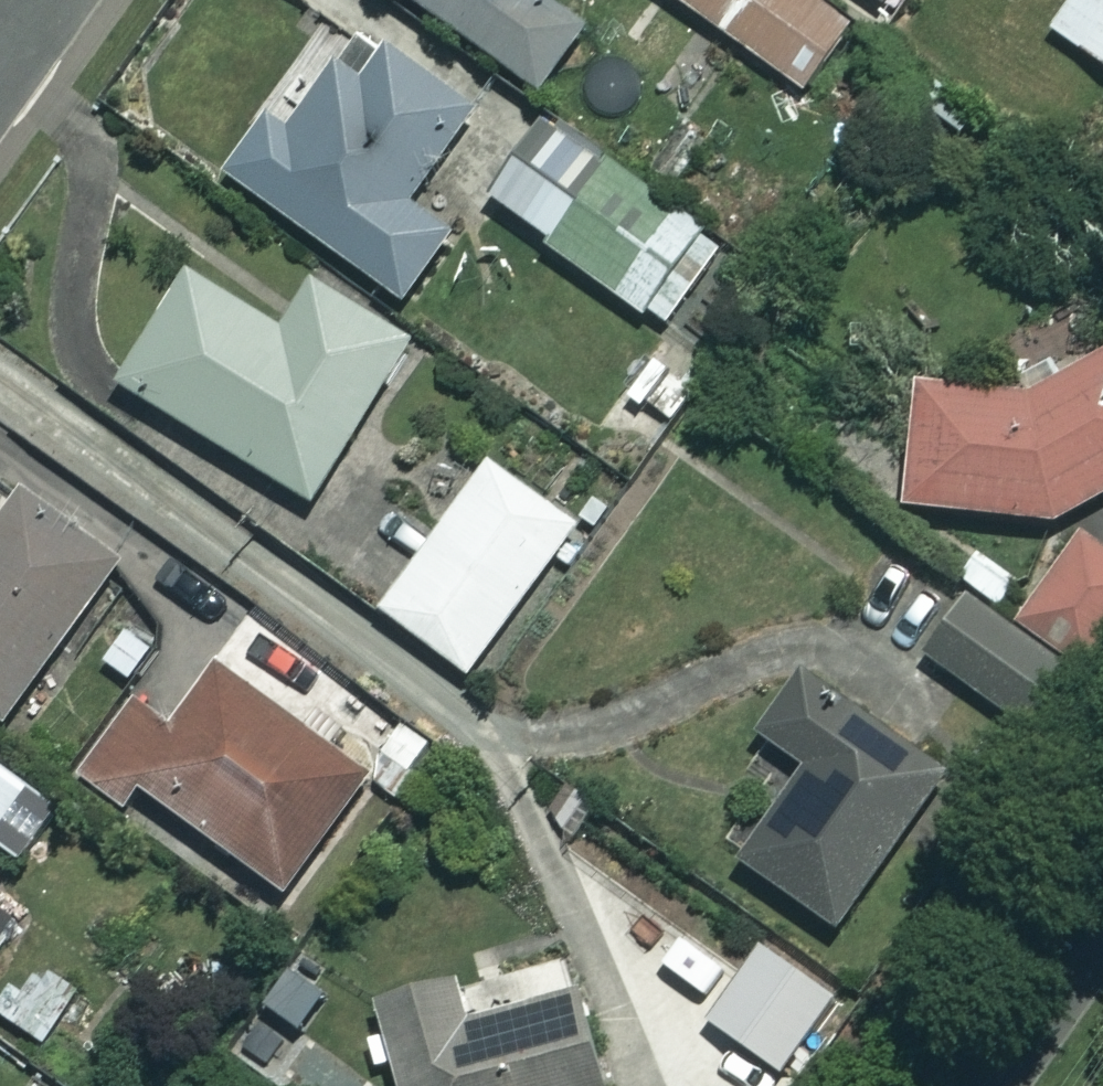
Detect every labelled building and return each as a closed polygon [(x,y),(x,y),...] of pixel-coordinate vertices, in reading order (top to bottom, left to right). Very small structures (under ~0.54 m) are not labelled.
[(534,90),(589,14),(572,2),(574,0),(411,0),(534,90)] [(812,0),(675,0),(802,92),(850,28),(812,0)] [(1049,29),(1102,67),(1102,0),(1069,0),(1049,29)] [(467,107),(375,47),(352,83),(305,52),(223,179),(407,298),(450,230),(406,201),(467,107)] [(717,249),(546,130),(493,208),(663,326),(717,249)] [(278,328),(186,267),(112,377),(303,504),(410,344),(311,278),(278,328)] [(986,395),(915,389),(906,507),(1056,517),(1102,490),(1102,350),(986,395)] [(573,521),(485,460),(378,612),(467,674),(573,521)] [(0,481),(0,718),(1,719),(114,562),(0,481)] [(1075,529),(1012,618),(1087,672),(1102,650),(1102,549),(1075,529)] [(1074,670),(958,595),(917,658),(1034,733),(1074,670)] [(369,775),(213,669),(169,734),(131,709),(82,781),(121,808),(134,789),(289,893),(369,775)] [(940,768),(797,674),(754,739),(802,771),(740,865),(836,928),(940,768)] [(0,765),(0,841),(17,852),(51,797),(0,765)] [(0,906),(0,934),(13,917),(0,906)] [(564,950),(376,995),(398,1085),(596,1085),(564,950)] [(850,990),(803,961),(782,996),(829,1024),(850,990)] [(77,993),(38,963),(1,1012),(40,1042),(77,993)]
